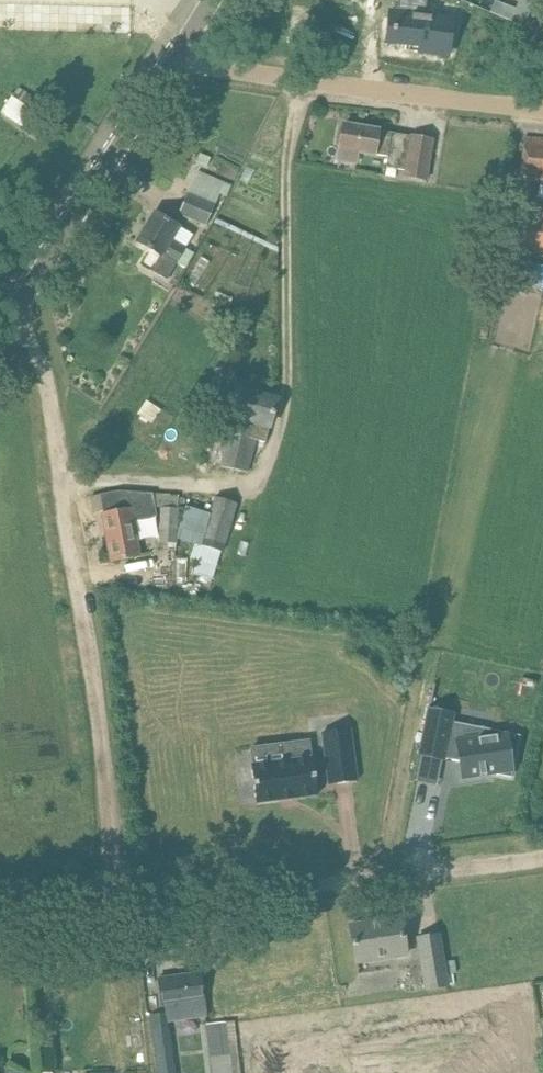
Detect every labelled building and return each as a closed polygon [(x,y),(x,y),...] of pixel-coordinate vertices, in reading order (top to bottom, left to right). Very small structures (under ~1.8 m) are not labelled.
[(393,44),(404,45),(420,47),(419,53),(448,56),(452,20),(425,17),(427,0),(398,0),(396,20),(393,44)] [(490,12),(532,30),(536,0),(519,0),(515,10),(494,2),(490,12)] [(18,88),(12,97),(34,111),(40,102),(18,88)] [(427,182),(434,141),(343,124),(335,163),(357,167),(359,154),(388,158),(387,168),(405,172),(404,178),(427,182)] [(524,137),(520,181),(542,184),(542,139),(524,137)] [(198,172),(178,216),(206,227),(224,183),(198,172)] [(181,227),(153,212),(134,244),(158,258),(151,273),(167,282),(186,249),(173,240),(181,227)] [(505,216),(499,249),(542,256),(542,222),(505,216)] [(526,265),(523,286),(541,290),(540,298),(542,299),(542,267),(526,265)] [(266,442),(278,400),(238,389),(230,415),(231,415),(220,467),(249,473),(256,440),(266,442)] [(102,515),(111,562),(139,556),(133,521),(157,517),(153,494),(119,491),(100,495),(104,514),(102,515)] [(189,507),(178,538),(195,544),(190,557),(198,560),(193,574),(213,580),(239,504),(214,495),(209,514),(189,507)] [(176,508),(161,508),(161,550),(176,549),(176,508)] [(429,710),(420,755),(421,756),(442,760),(444,760),(444,759),(460,762),(462,779),(486,775),(486,774),(493,774),(500,776),(512,778),(520,736),(510,733),(510,734),(489,730),(488,737),(457,742),(448,741),(452,722),(453,715),(429,710)] [(329,785),(357,781),(350,729),(323,732),(329,785)] [(251,766),(256,803),(318,795),(313,758),(251,766)] [(401,918),(350,926),(356,963),(407,954),(401,918)] [(417,938),(426,991),(448,987),(439,935),(417,938)] [(200,973),(159,978),(163,1007),(167,1006),(168,1013),(169,1022),(206,1017),(200,973)] [(152,1015),(159,1072),(176,1072),(169,1022),(168,1013),(152,1015)] [(235,1020),(200,1025),(206,1072),(242,1072),(235,1020)]
